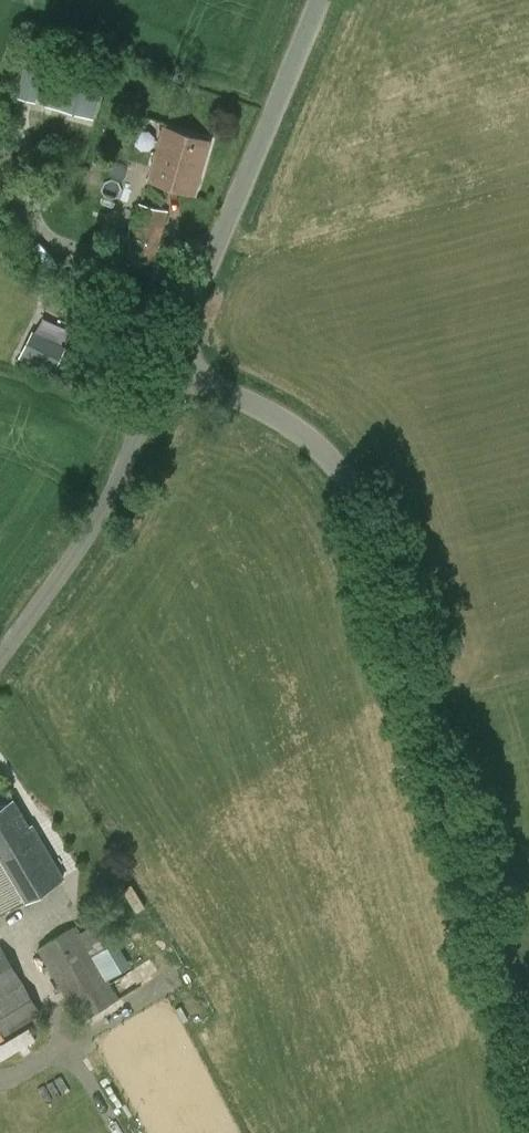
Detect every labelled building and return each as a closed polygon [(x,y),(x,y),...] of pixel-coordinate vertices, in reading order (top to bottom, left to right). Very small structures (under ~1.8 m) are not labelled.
[(45,105),(93,118),(105,74),(76,65),(70,87),(51,82),(45,105)] [(195,195),(211,141),(164,126),(148,181),(195,195)] [(141,203),(134,225),(131,237),(119,234),(115,252),(154,264),(169,212),(141,203)] [(65,348),(32,331),(18,358),(52,375),(65,348)] [(64,878),(33,825),(30,827),(14,799),(0,807),(0,915),(64,878)] [(80,1022),(118,998),(77,926),(38,949),(80,1022)] [(41,1012),(0,945),(0,1042),(4,1040),(2,1036),(41,1012)]
